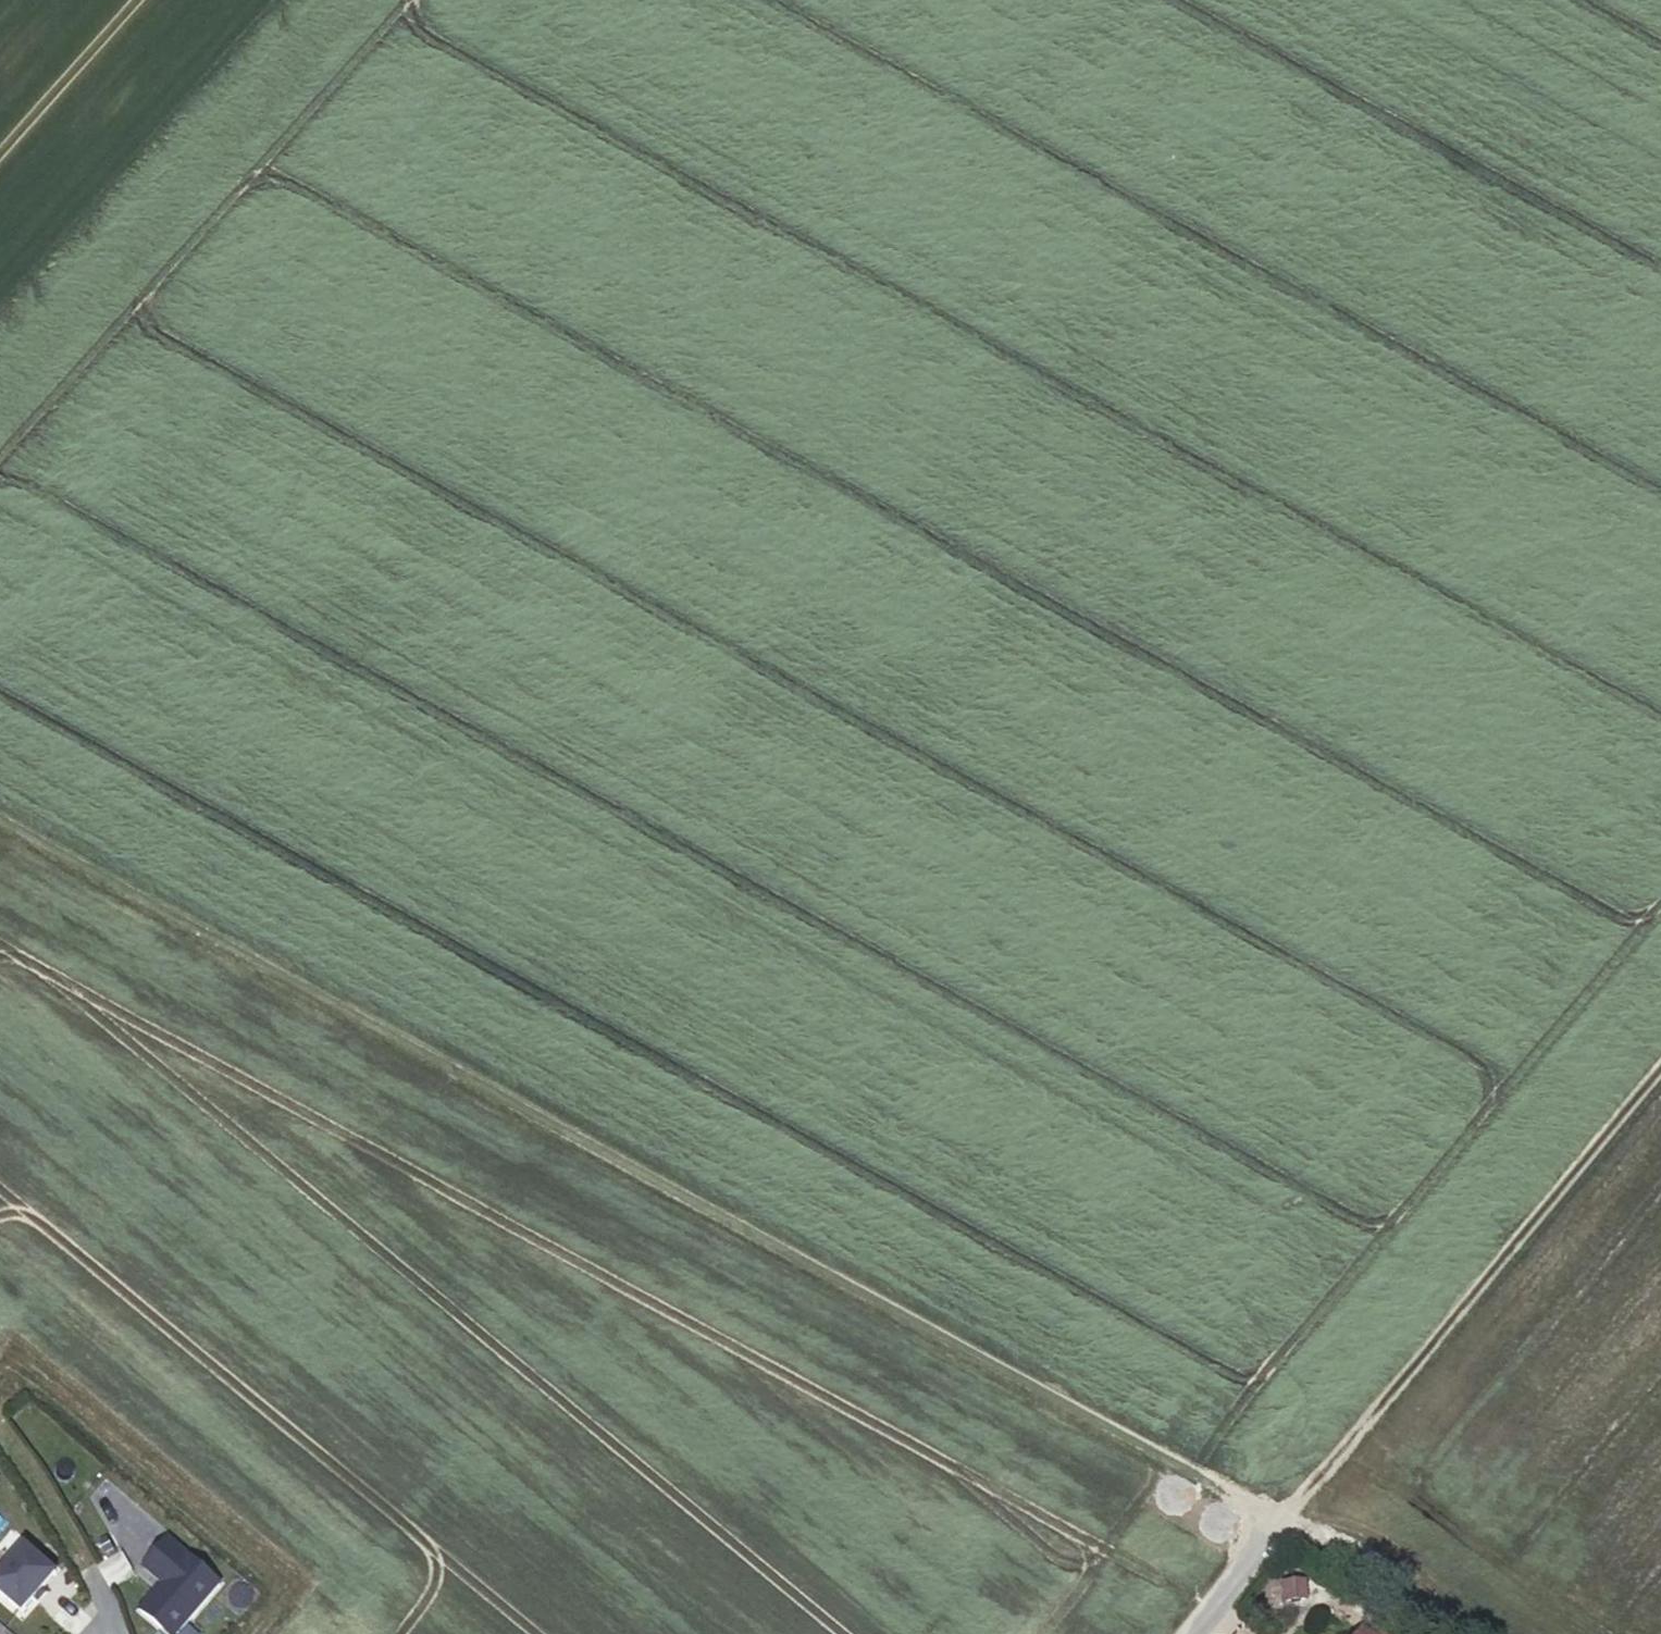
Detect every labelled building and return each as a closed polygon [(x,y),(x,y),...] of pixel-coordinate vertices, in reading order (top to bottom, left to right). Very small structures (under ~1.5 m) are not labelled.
[(170,1539),(147,1568),(170,1587),(159,1592),(143,1612),(172,1633),(180,1633),(223,1585),(170,1539)] [(29,1548),(0,1580),(0,1588),(26,1611),(57,1575),(29,1548)] [(1309,1594),(1304,1574),(1279,1581),(1284,1600),(1309,1594)]
